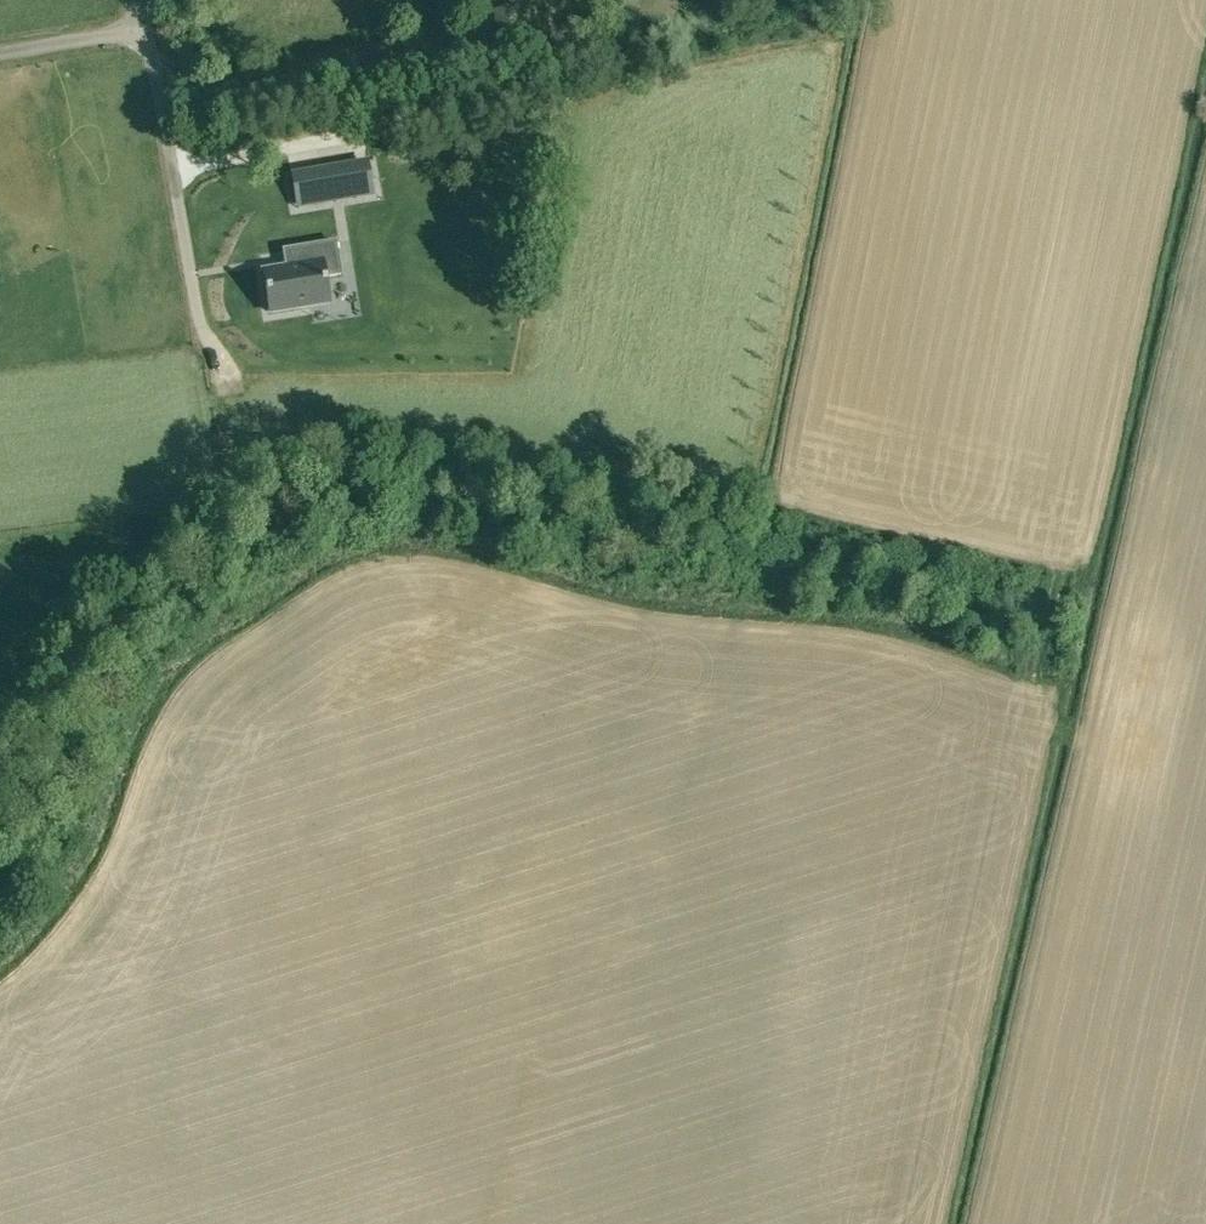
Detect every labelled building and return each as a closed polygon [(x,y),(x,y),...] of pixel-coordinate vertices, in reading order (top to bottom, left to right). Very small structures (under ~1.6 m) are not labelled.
[(527,51),(520,7),(492,11),(499,55),(527,51)] [(368,165),(349,168),(353,194),(373,191),(368,165)] [(312,175),(292,178),(296,204),(316,200),(312,175)] [(263,271),(270,312),(330,301),(325,276),(340,273),(334,240),(283,250),(286,267),(263,271)]
